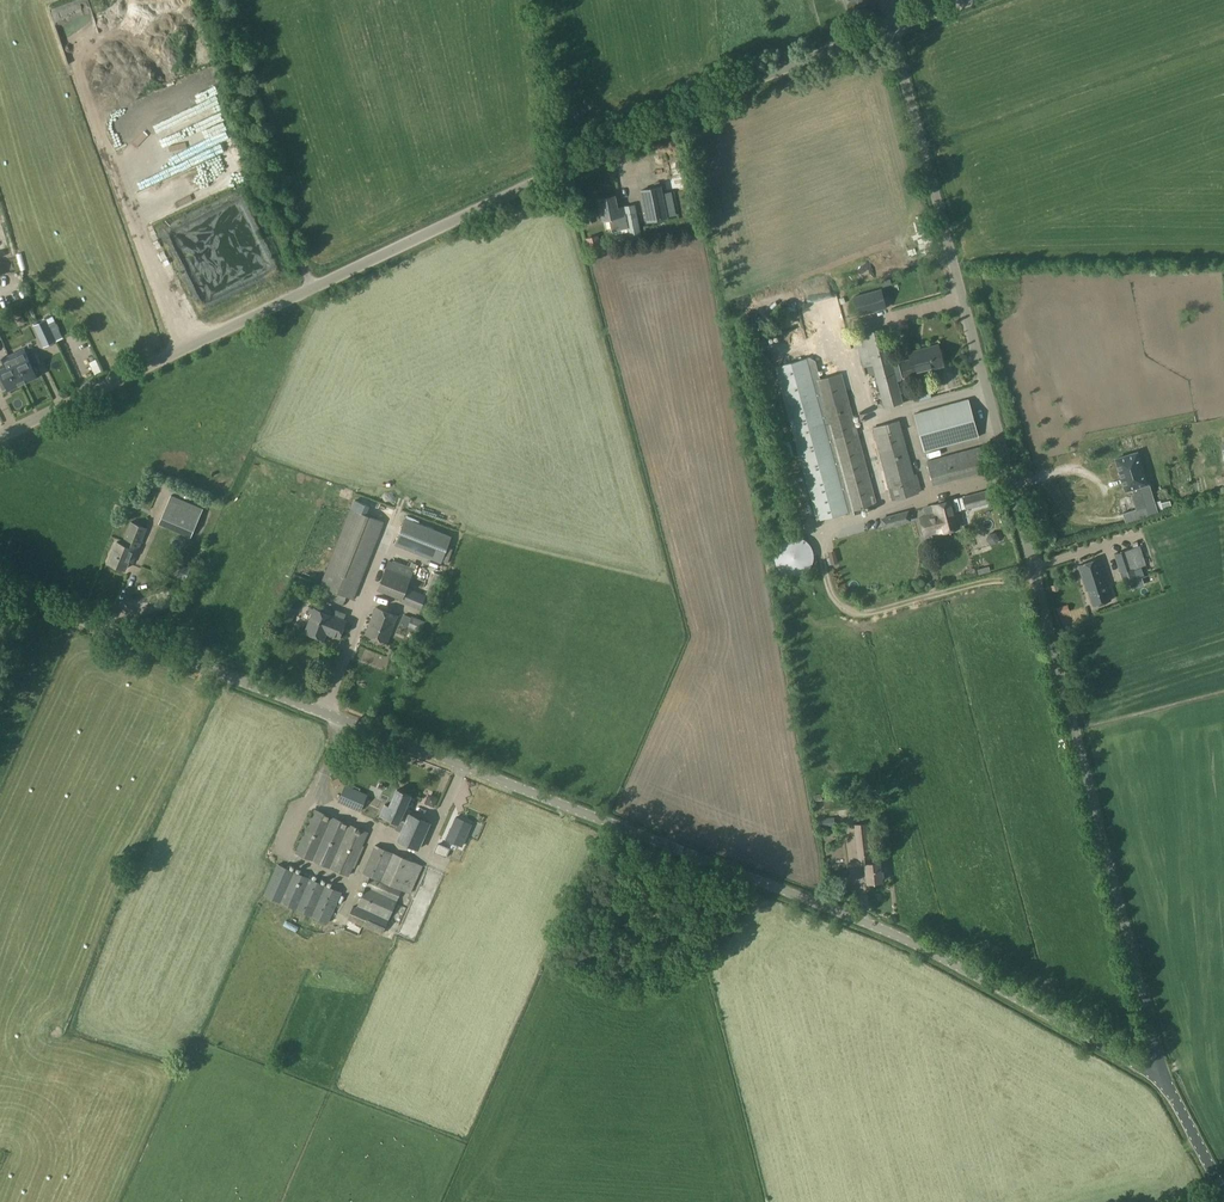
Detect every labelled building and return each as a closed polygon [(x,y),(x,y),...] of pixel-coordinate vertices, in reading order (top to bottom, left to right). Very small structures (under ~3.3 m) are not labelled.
[(849,10),(878,2),(878,0),(846,0),(849,10)] [(176,210),(209,198),(203,183),(157,200),(159,206),(173,201),(176,210)] [(647,221),(666,218),(660,187),(640,191),(647,221)] [(619,204),(616,205),(615,196),(599,199),(603,220),(610,219),(613,231),(628,228),(630,239),(641,237),(635,205),(620,208),(619,204)] [(879,288),(852,296),(857,315),(885,307),(879,288)] [(828,319),(838,317),(836,303),(826,304),(828,319)] [(812,330),(811,311),(795,312),(796,331),(812,330)] [(47,319),(33,325),(43,348),(56,342),(47,319)] [(864,334),(855,336),(864,369),(868,367),(870,377),(875,375),(884,409),(904,403),(898,380),(903,379),(899,364),(894,366),(884,329),(864,334)] [(911,360),(900,363),(904,378),(916,375),(916,374),(944,366),(939,346),(909,354),(911,360)] [(27,357),(22,359),(18,352),(10,356),(23,383),(37,377),(27,357)] [(10,356),(2,360),(4,364),(0,366),(0,372),(8,390),(23,383),(10,356)] [(810,358),(776,367),(817,521),(877,505),(841,375),(823,380),(817,361),(810,358)] [(89,362),(95,374),(101,371),(95,359),(89,362)] [(915,392),(917,401),(931,397),(931,394),(929,389),(915,392)] [(969,400),(914,415),(924,453),(979,438),(969,400)] [(900,421),(873,428),(892,501),(919,494),(900,421)] [(987,470),(981,447),(927,461),(933,484),(987,470)] [(1146,484),(1137,452),(1116,459),(1125,490),(1132,488),(1134,494),(1132,495),(1136,509),(1146,506),(1141,492),(1140,492),(1138,486),(1146,484)] [(988,490),(962,498),(965,510),(983,505),(985,510),(991,509),(990,504),(992,503),(988,490)] [(934,514),(920,518),(925,536),(938,533),(939,534),(961,528),(954,501),(932,506),(934,514)] [(351,509),(321,586),(354,599),(384,522),(382,521),(356,511),(351,509)] [(893,515),(896,526),(912,522),(909,511),(893,515)] [(406,519),(397,544),(441,561),(451,536),(406,519)] [(117,541),(108,563),(125,570),(129,561),(132,563),(146,529),(132,523),(123,544),(117,541)] [(1114,554),(1120,575),(1123,584),(1144,576),(1141,567),(1152,564),(1146,544),(1114,554)] [(835,552),(829,554),(831,565),(838,563),(835,552)] [(850,566),(858,564),(855,553),(847,555),(850,566)] [(1099,560),(1078,567),(1086,591),(1088,591),(1093,606),(1110,601),(1108,592),(1105,584),(1107,584),(1099,560)] [(185,581),(190,569),(182,565),(177,577),(185,581)] [(408,588),(412,578),(386,568),(379,588),(403,597),(401,602),(421,610),(422,606),(426,596),(427,595),(408,588)] [(300,576),(296,586),(309,591),(313,581),(300,576)] [(1067,605),(1056,608),(1058,614),(1068,612),(1067,605)] [(376,607),(365,634),(387,642),(398,615),(376,607)] [(315,609),(306,631),(324,639),(327,631),(339,636),(345,621),(315,609)] [(412,618),(408,629),(422,632),(425,622),(412,618)] [(338,777),(332,781),(335,786),(341,783),(338,777)] [(346,785),(338,801),(361,811),(368,794),(346,785)] [(385,804),(380,815),(398,823),(399,823),(404,825),(409,814),(416,798),(397,790),(390,806),(385,804)] [(438,797),(429,793),(425,803),(434,807),(438,797)] [(315,809),(295,853),(349,877),(368,832),(315,809)] [(409,814),(404,825),(397,841),(419,851),(431,823),(409,814)] [(462,846),(471,823),(456,816),(446,839),(462,846)] [(834,817),(819,819),(820,828),(835,826),(834,817)] [(881,864),(872,865),(868,823),(855,825),(859,867),(866,866),(868,885),(883,883),(881,864)] [(375,845),(362,873),(380,881),(393,853),(375,845)] [(393,853),(380,881),(411,894),(423,866),(393,853)] [(275,871),(264,896),(328,924),(342,892),(271,861),(268,868),(275,871)] [(353,907),(347,920),(381,935),(401,891),(370,878),(357,908),(353,907)] [(840,881),(832,882),(833,890),(842,889),(840,881)] [(397,921),(410,926),(417,909),(404,904),(397,921)] [(282,914),(280,919),(291,924),(294,918),(282,914)]
